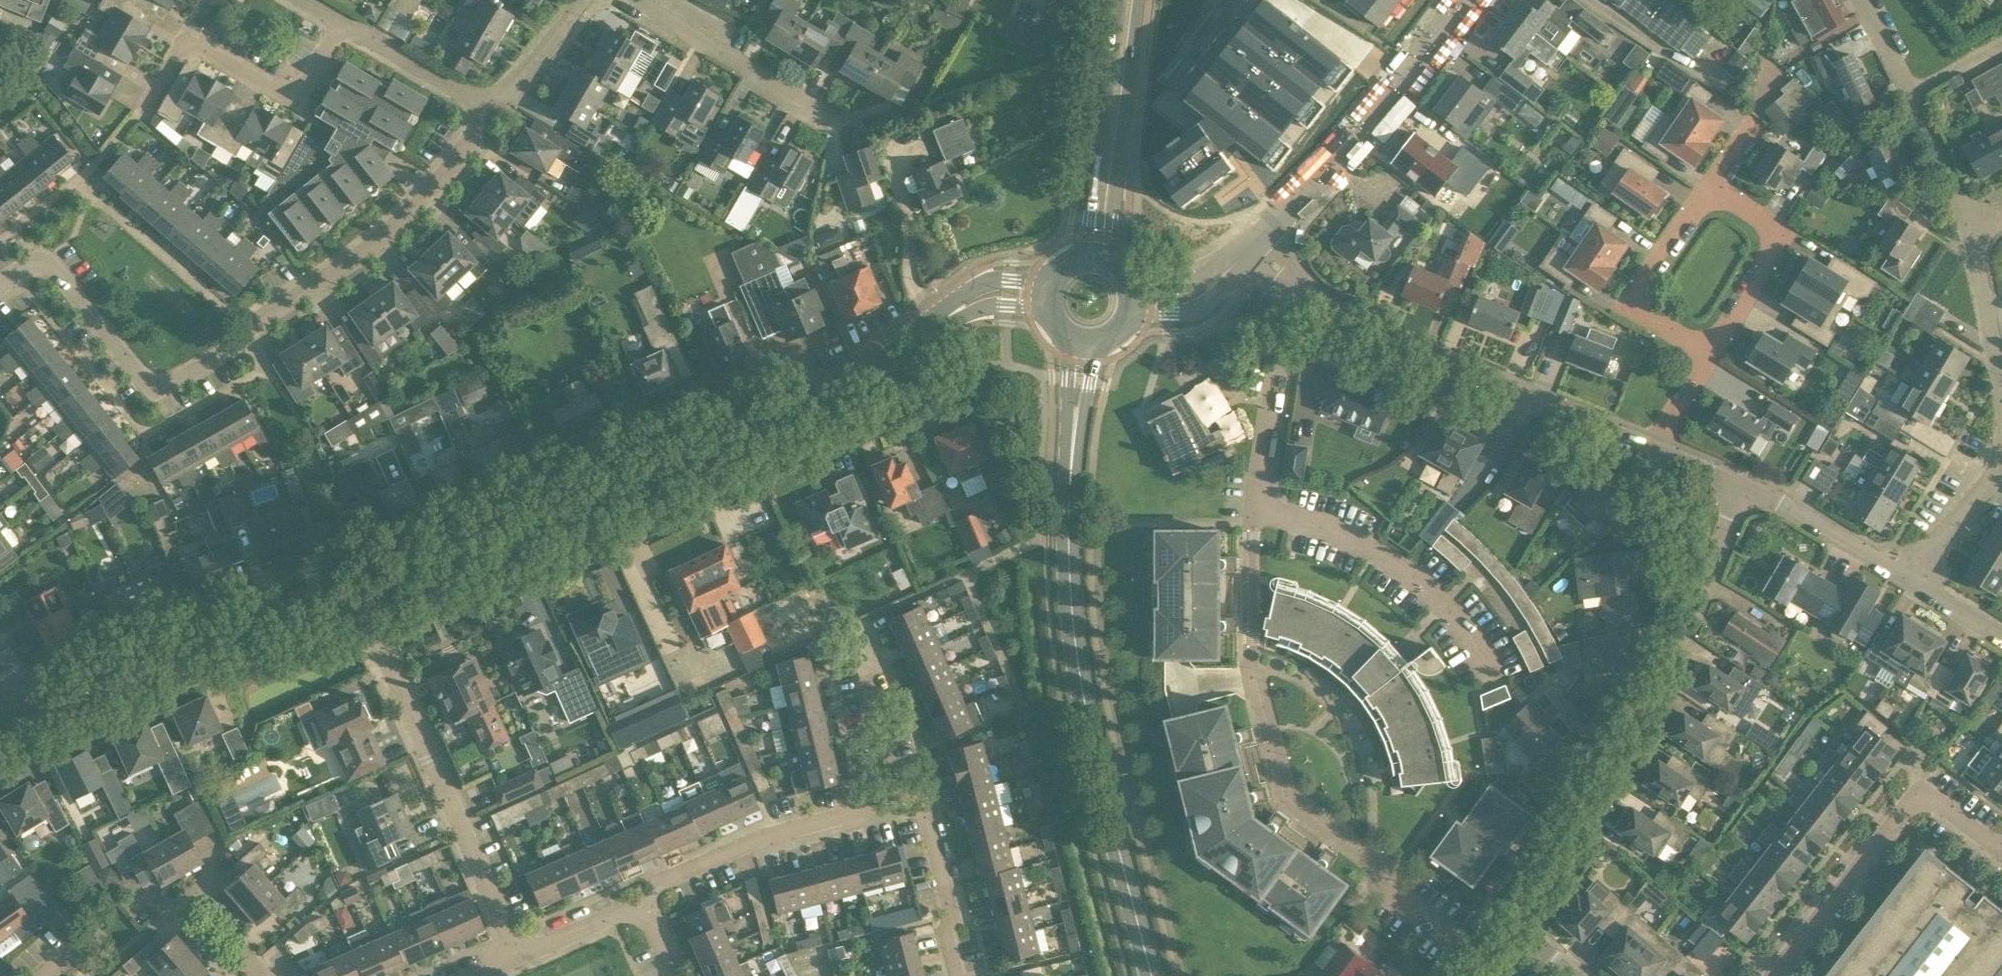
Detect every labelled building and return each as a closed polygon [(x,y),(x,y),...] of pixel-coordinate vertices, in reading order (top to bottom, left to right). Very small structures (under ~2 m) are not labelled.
[(39,23),(49,0),(0,0),(0,8),(39,23)] [(127,0),(101,0),(96,8),(109,16),(104,26),(138,46),(144,36),(143,36),(148,28),(128,16),(134,5),(141,9),(141,8),(127,0)] [(141,8),(146,0),(127,0),(141,8)] [(168,9),(172,1),(174,2),(175,0),(152,0),(168,9)] [(387,6),(410,19),(421,0),(391,0),(387,6)] [(455,17),(496,41),(510,17),(482,0),(480,0),(472,14),(461,7),(455,17)] [(787,54),(805,24),(790,15),(797,4),(791,0),(773,0),(763,15),(774,21),(763,40),(787,54)] [(967,0),(948,0),(945,8),(961,15),(967,0)] [(1153,106),(1188,134),(1156,157),(1173,180),(1167,185),(1183,206),(1233,169),(1225,158),(1244,145),(1275,170),(1354,70),(1267,0),(1222,0),(1160,78),(1169,86),(1153,106)] [(1351,5),(1380,27),(1401,0),(1355,0),(1351,5)] [(1557,50),(1573,29),(1568,25),(1572,20),(1546,0),(1533,0),(1530,5),(1523,0),(1520,3),(1518,1),(1512,9),(1514,11),(1511,15),(1557,50)] [(1619,9),(1620,8),(1679,53),(1701,25),(1669,0),(1607,0),(1619,9)] [(1832,2),(1832,0),(1790,0),(1789,1),(1790,2),(1784,13),(1791,25),(1792,25),(1832,2)] [(1832,2),(1792,25),(1794,28),(1791,29),(1801,46),(1811,39),(1843,21),(1832,2)] [(1585,9),(1575,21),(1600,41),(1610,28),(1585,9)] [(1557,50),(1511,15),(1491,42),(1492,43),(1488,48),(1496,54),(1500,49),(1515,60),(1525,47),(1546,64),(1557,50)] [(1040,52),(1048,31),(1011,16),(1003,38),(1040,52)] [(496,41),(455,17),(449,26),(460,33),(452,47),(452,48),(443,62),(464,75),(473,60),(482,65),(496,41)] [(820,33),(805,24),(787,54),(812,68),(823,50),(833,56),(838,47),(847,33),(827,22),(820,33)] [(838,72),(863,86),(880,56),(866,48),(873,36),(852,24),(847,33),(838,47),(849,54),(838,72)] [(138,46),(104,26),(98,36),(85,28),(74,48),(100,63),(106,52),(127,64),(131,56),(132,56),(138,46)] [(38,40),(38,41),(22,50),(36,71),(56,37),(44,30),(38,40)] [(608,31),(595,52),(627,71),(639,49),(649,55),(656,44),(634,31),(627,42),(608,31)] [(100,63),(74,48),(62,67),(75,75),(64,95),(98,115),(110,95),(109,94),(114,86),(93,74),(100,63)] [(1825,78),(1832,92),(1846,86),(1857,108),(1872,101),(1851,56),(1838,62),(1832,48),(1813,57),(1823,79),(1825,78)] [(583,72),(608,87),(615,91),(627,71),(595,52),(583,72)] [(895,65),(880,56),(863,86),(887,100),(897,83),(908,89),(922,66),(902,54),(895,65)] [(1665,116),(1709,146),(1708,144),(1723,122),(1703,108),(1710,97),(1694,86),(1697,81),(1667,61),(1656,77),(1685,97),(1670,119),(1665,115),(1665,116)] [(664,91),(677,69),(666,62),(653,85),(664,91)] [(290,154),(275,180),(266,196),(275,208),(267,213),(296,252),(392,177),(378,160),(385,148),(395,153),(426,100),(391,80),(386,88),(344,63),(313,116),(334,128),(321,151),(320,149),(300,137),(290,154)] [(1522,94),(1532,81),(1511,65),(1501,78),(1522,94)] [(1996,67),(1984,74),(1995,94),(2001,91),(2001,78),(1996,67)] [(577,69),(564,89),(596,108),(608,87),(583,72),(577,69)] [(194,116),(214,81),(204,75),(203,76),(195,72),(183,92),(172,85),(156,111),(176,123),(184,110),(194,116)] [(1984,74),(1973,80),(1972,80),(1976,87),(1966,93),(1973,106),(1984,101),(1995,94),(1984,74)] [(1481,94),(1462,80),(1437,113),(1456,128),(1481,94)] [(1781,90),(1785,94),(1786,94),(1801,111),(1812,102),(1793,80),(1781,90)] [(196,135),(216,146),(231,120),(219,113),(231,93),(223,88),(224,87),(214,81),(194,116),(204,121),(196,135)] [(676,108),(665,101),(652,124),(677,138),(685,143),(699,143),(705,128),(701,125),(717,98),(691,82),(676,108)] [(596,108),(564,89),(552,111),(584,130),(596,108)] [(652,112),(659,101),(648,94),(641,106),(652,112)] [(1805,116),(1801,111),(1786,94),(1785,94),(1774,104),(1779,111),(1771,118),(1785,134),(1805,116)] [(252,149),(253,150),(272,115),(262,109),(262,110),(254,106),(242,126),(231,120),(216,146),(235,157),(243,144),(252,149)] [(255,169),(275,180),(290,154),(278,147),(290,127),(282,122),(283,121),(272,115),(253,150),(252,149),(245,162),(255,169)] [(1709,146),(1665,116),(1642,149),(1664,164),(1672,153),(1694,168),(1697,163),(1699,165),(1708,152),(1706,151),(1709,146)] [(715,128),(710,136),(697,159),(722,174),(726,167),(745,178),(751,168),(744,164),(762,132),(736,117),(726,135),(715,128)] [(974,148),(961,118),(932,130),(945,161),(974,148)] [(1986,133),(2001,161),(2001,124),(1986,133)] [(589,155),(549,131),(543,141),(524,130),(510,153),(544,173),(553,158),(578,173),(589,155)] [(30,134),(24,139),(52,174),(72,158),(52,133),(39,144),(30,134)] [(2001,166),(2001,161),(1986,133),(1963,146),(1981,178),(2001,166)] [(1456,167),(1414,135),(1391,164),(1434,197),(1449,179),(1453,182),(1451,185),(1465,196),(1478,180),(1459,165),(1456,167)] [(26,154),(16,163),(39,191),(55,178),(52,174),(24,139),(18,143),(26,154)] [(1891,141),(1866,153),(1867,155),(1856,161),(1844,150),(1828,168),(1841,180),(1853,167),(1861,174),(1873,168),(1879,180),(1877,181),(1882,191),(1894,193),(1904,187),(1897,174),(1905,170),(1891,141)] [(1777,190),(1782,181),(1790,186),(1801,169),(1812,176),(1825,155),(1814,148),(1804,163),(1776,145),(1768,158),(1765,157),(1756,172),(1758,173),(1756,176),(1760,179),(1758,182),(1770,190),(1772,187),(1777,190)] [(771,173),(759,166),(746,189),(772,204),(782,186),(793,193),(811,161),(786,147),(771,173)] [(878,178),(869,150),(844,158),(848,173),(836,176),(847,211),(873,202),(866,182),(878,178)] [(123,193),(153,159),(146,153),(138,163),(125,151),(103,176),(123,193)] [(1629,210),(1631,207),(1649,219),(1653,214),(1656,216),(1665,203),(1661,201),(1665,196),(1642,180),(1649,169),(1624,152),(1600,186),(1618,198),(1616,201),(1629,210)] [(159,165),(153,159),(123,193),(121,196),(137,210),(160,182),(151,174),(159,165)] [(22,204),(39,191),(16,163),(6,171),(0,164),(0,177),(22,204)] [(947,179),(941,164),(905,179),(904,183),(908,193),(912,194),(915,193),(923,212),(960,196),(952,177),(947,179)] [(538,206),(546,196),(523,178),(515,187),(498,173),(481,194),(512,219),(523,228),(539,207),(538,206)] [(5,218),(22,204),(0,177),(0,212),(5,218)] [(153,223),(185,186),(178,180),(170,191),(160,182),(137,210),(153,223)] [(191,192),(185,186),(153,223),(169,238),(193,210),(183,202),(191,192)] [(496,239),(512,219),(481,194),(464,214),(481,228),(474,237),(497,256),(505,247),(496,239)] [(1889,255),(1887,258),(1881,268),(1901,281),(1921,251),(1913,245),(1921,233),(1904,222),(1911,211),(1890,197),(1878,216),(1894,226),(1879,249),(1889,255)] [(585,210),(606,223),(612,212),(591,199),(585,210)] [(1608,233),(1615,222),(1591,205),(1570,237),(1563,233),(1561,235),(1581,248),(1614,271),(1614,270),(1612,269),(1628,247),(1608,233)] [(1387,248),(1387,246),(1394,236),(1393,236),(1401,226),(1411,234),(1420,223),(1398,206),(1381,227),(1370,218),(1359,232),(1351,226),(1344,226),(1332,241),(1333,248),(1348,260),(1355,258),(1362,249),(1376,260),(1376,259),(1378,260),(1379,260),(1381,261),(1382,260),(1384,260),(1385,259),(1386,258),(1387,257),(1388,255),(1389,254),(1389,252),(1389,250),(1388,249),(1387,248)] [(186,252),(218,215),(212,209),(203,219),(193,210),(169,238),(186,252)] [(225,220),(218,215),(186,252),(203,266),(226,239),(216,231),(225,220)] [(1503,251),(1517,232),(1504,222),(1490,242),(1503,251)] [(529,251),(547,244),(526,228),(521,234),(522,246),(529,251)] [(1470,266),(1474,267),(1484,242),(1468,230),(1456,259),(1445,255),(1435,277),(1415,268),(1403,295),(1437,309),(1448,284),(1460,289),(1470,266)] [(566,245),(574,262),(603,248),(595,231),(566,245)] [(427,251),(455,281),(468,269),(476,278),(492,263),(471,241),(462,250),(447,233),(427,251)] [(218,280),(250,243),(244,238),(236,248),(226,239),(203,266),(218,280)] [(256,249),(250,243),(218,280),(235,295),(258,268),(248,259),(256,249)] [(830,260),(832,259),(841,255),(843,254),(840,245),(828,251),(816,256),(820,264),(830,260)] [(1614,271),(1581,248),(1571,262),(1554,250),(1540,269),(1569,288),(1577,278),(1599,293),(1602,288),(1604,289),(1613,276),(1611,275),(1614,271)] [(423,286),(415,294),(434,317),(451,301),(443,292),(455,281),(427,251),(408,269),(423,286)] [(736,268),(742,283),(779,267),(773,252),(736,268)] [(831,263),(838,278),(826,284),(842,320),(860,313),(859,311),(880,302),(873,285),(875,284),(867,266),(854,272),(853,269),(848,271),(843,258),(831,263)] [(1797,283),(1840,309),(1848,295),(1856,300),(1867,297),(1875,285),(1841,264),(1835,276),(1810,261),(1808,266),(1804,264),(1796,277),(1800,279),(1797,283)] [(738,286),(762,339),(782,331),(786,340),(821,326),(814,311),(818,309),(810,290),(808,291),(803,278),(782,287),(775,270),(738,286)] [(434,317),(415,294),(405,301),(392,282),(370,298),(394,331),(408,321),(415,331),(434,317)] [(1840,309),(1797,283),(1794,287),(1791,286),(1783,299),(1786,301),(1783,305),(1808,320),(1801,331),(1827,347),(1835,335),(1827,330),(1840,309)] [(645,327),(657,352),(629,365),(643,395),(648,393),(649,396),(659,391),(658,388),(678,379),(679,381),(691,375),(650,286),(636,293),(650,324),(645,327)] [(1543,294),(1530,289),(1523,308),(1535,313),(1543,294)] [(472,295),(458,307),(471,321),(485,309),(472,295)] [(1904,317),(1911,322),(1918,311),(1938,323),(1946,311),(1918,295),(1904,317)] [(1567,297),(1562,308),(1553,330),(1565,335),(1579,302),(1567,297)] [(401,342),(394,331),(370,298),(348,313),(361,332),(352,338),(372,367),(382,360),(380,357),(401,342)] [(1520,314),(1479,298),(1469,324),(1510,340),(1520,314)] [(707,310),(715,328),(701,334),(717,370),(747,357),(731,321),(730,321),(722,304),(707,310)] [(1918,311),(1911,322),(1931,334),(1938,323),(1918,311)] [(4,367),(42,336),(28,319),(2,340),(10,351),(0,359),(0,362),(4,367)] [(440,322),(430,330),(447,352),(459,345),(440,322)] [(302,340),(323,374),(338,365),(344,375),(363,363),(347,338),(337,344),(325,326),(302,340)] [(1567,362),(1602,376),(1616,340),(1590,330),(1586,341),(1577,338),(1567,362)] [(20,364),(29,375),(56,353),(42,336),(4,367),(9,373),(20,364)] [(1804,371),(1816,352),(1790,336),(1783,347),(1765,336),(1757,348),(1755,346),(1747,358),(1750,360),(1748,363),(1754,367),(1752,371),(1769,381),(1771,377),(1782,384),(1794,365),(1804,371)] [(1924,362),(1955,381),(1969,357),(1938,339),(1924,362)] [(323,374),(302,340),(280,354),(291,373),(281,379),(297,404),(315,393),(309,383),(323,374)] [(26,394),(31,401),(70,370),(56,353),(29,375),(37,385),(26,394)] [(1912,383),(1911,384),(1942,403),(1955,381),(1924,362),(1918,373),(1906,366),(1900,376),(1912,383)] [(373,368),(362,375),(376,396),(387,389),(373,368)] [(47,399),(55,409),(83,387),(70,370),(31,401),(37,407),(47,399)] [(1335,379),(1330,377),(1324,393),(1328,395),(1323,408),(1322,410),(1324,411),(1376,432),(1375,432),(1378,433),(1379,431),(1378,431),(1392,398),(1393,396),(1391,395),(1339,374),(1337,373),(1336,375),(1337,375),(1335,379)] [(456,387),(458,393),(464,407),(487,396),(478,377),(456,387)] [(568,429),(569,431),(579,427),(578,425),(603,413),(594,393),(589,395),(582,379),(564,387),(572,403),(553,412),(562,431),(568,429)] [(1928,425),(1942,403),(1911,384),(1897,406),(1928,425)] [(52,428),(58,435),(97,403),(83,387),(55,409),(63,419),(52,428)] [(1859,388),(1852,400),(1888,422),(1895,410),(1859,388)] [(1182,394),(1149,410),(1153,419),(1149,421),(1150,423),(1151,422),(1167,455),(1165,456),(1167,460),(1169,459),(1175,472),(1174,473),(1174,475),(1202,461),(1201,460),(1200,461),(1199,459),(1228,445),(1227,444),(1220,431),(1211,435),(1182,394)] [(222,411),(240,442),(252,435),(260,448),(268,442),(244,399),(222,411)] [(1888,422),(1852,400),(1844,412),(1881,434),(1888,422)] [(75,433),(83,443),(111,421),(97,403),(58,435),(63,442),(75,433)] [(1710,432),(1719,438),(1747,454),(1758,436),(1766,441),(1774,428),(1785,435),(1793,422),(1771,408),(1760,426),(1726,406),(1710,432)] [(228,449),(240,442),(222,411),(203,422),(228,465),(235,461),(228,449)] [(333,427),(340,441),(358,430),(351,416),(333,427)] [(505,420),(484,430),(481,423),(473,427),(474,431),(496,478),(503,475),(504,477),(513,474),(512,471),(525,465),(511,434),(505,420)] [(1461,478),(1462,479),(1482,444),(1440,420),(1421,455),(1446,470),(1437,485),(1452,493),(1461,478)] [(80,462),(85,469),(121,440),(124,438),(111,421),(83,443),(91,454),(80,462)] [(228,465),(203,422),(184,432),(202,463),(214,457),(221,469),(228,465)] [(933,440),(947,473),(951,471),(957,484),(978,476),(972,462),(982,458),(968,425),(933,440)] [(496,478),(474,431),(466,435),(473,451),(463,456),(477,487),(480,485),(482,488),(490,484),(489,481),(496,478)] [(190,470),(202,463),(184,432),(167,442),(168,445),(191,487),(197,483),(190,470)] [(121,440),(85,469),(90,475),(102,466),(113,480),(138,460),(121,440)] [(1862,459),(1866,461),(1907,487),(1921,463),(1891,444),(1883,457),(1868,449),(1862,459)] [(191,487),(168,445),(146,458),(162,486),(177,478),(184,490),(191,487)] [(1283,477),(1301,480),(1306,448),(1288,446),(1283,477)] [(422,512),(407,479),(393,447),(375,455),(377,460),(389,487),(379,492),(366,462),(350,469),(336,475),(346,497),(360,491),(366,505),(382,497),(394,524),(422,512)] [(470,490),(471,490),(452,448),(436,455),(441,467),(428,473),(441,503),(461,494),(462,497),(471,493),(470,490)] [(1801,479),(1814,487),(1827,467),(1814,459),(1801,479)] [(917,527),(947,514),(935,487),(915,495),(902,463),(898,465),(896,460),(888,463),(887,460),(869,468),(886,509),(901,503),(907,517),(912,515),(917,527)] [(1526,460),(1515,478),(1510,479),(1506,486),(1508,491),(1506,494),(1519,502),(1508,523),(1531,535),(1545,511),(1532,504),(1550,473),(1526,460)] [(1852,483),(1863,489),(1894,508),(1907,487),(1866,461),(1852,483)] [(1827,467),(1814,487),(1825,494),(1838,474),(1827,467)] [(1595,474),(1563,510),(1587,531),(1595,521),(1598,524),(1622,498),(1595,474)] [(823,495),(797,505),(810,538),(827,532),(828,535),(831,534),(837,550),(870,537),(858,508),(851,511),(848,504),(859,500),(850,476),(834,482),(831,489),(833,489),(836,498),(826,502),(823,495)] [(1894,508),(1863,489),(1849,512),(1880,531),(1894,508)] [(230,535),(216,498),(201,504),(215,541),(230,535)] [(311,552),(299,516),(295,517),(293,510),(270,517),(272,525),(250,533),(262,569),(277,564),(278,567),(297,560),(296,557),(311,552)] [(967,553),(986,545),(973,515),(954,523),(967,553)] [(1439,538),(1445,529),(1446,528),(1432,517),(1418,536),(1422,539),(1427,544),(1430,546),(1436,540),(1438,537),(1439,538)] [(2001,537),(2001,517),(1993,531),(2001,537)] [(1489,551),(1474,537),(1453,520),(1446,528),(1445,529),(1466,546),(1480,560),(1500,581),(1512,596),(1528,620),(1538,637),(1546,655),(1557,650),(1549,632),(1538,614),(1521,589),(1509,574),(1489,551)] [(0,530),(0,569),(1,571),(16,560),(9,549),(16,544),(16,540),(8,528),(3,527),(0,530)] [(1980,553),(2001,567),(2001,537),(1993,531),(1980,553)] [(1217,658),(1217,632),(1233,632),(1233,621),(1217,621),(1217,570),(1232,570),(1232,559),(1217,559),(1217,533),(1157,533),(1157,550),(1161,550),(1161,563),(1157,563),(1157,580),(1161,580),(1161,610),(1157,610),(1157,642),(1161,642),(1161,658),(1217,658)] [(1468,563),(1453,549),(1439,538),(1438,537),(1436,540),(1430,546),(1445,558),(1459,572),(1468,563)] [(721,547),(667,572),(698,640),(717,631),(712,619),(717,617),(710,603),(737,591),(727,570),(731,568),(721,547)] [(236,585),(222,550),(180,565),(192,596),(220,586),(222,590),(236,585)] [(1980,553),(1966,576),(1996,595),(2001,585),(2001,567),(1980,553)] [(1618,555),(1576,561),(1579,584),(1603,581),(1604,593),(1602,595),(1612,672),(1634,669),(1630,645),(1641,644),(1634,592),(1628,591),(1626,578),(1645,575),(1643,559),(1619,562),(1618,555)] [(1789,600),(1817,617),(1834,587),(1807,571),(1807,570),(1784,557),(1764,591),(1787,605),(1789,600)] [(146,577),(131,583),(144,620),(166,611),(159,593),(172,587),(163,564),(144,572),(146,577)] [(144,620),(131,583),(115,589),(111,578),(92,586),(102,614),(113,610),(121,630),(144,620)] [(1834,587),(1817,617),(1829,624),(1828,625),(1832,628),(1830,630),(1833,636),(1840,640),(1846,640),(1847,637),(1851,639),(1852,637),(1864,645),(1881,615),(1869,608),(1878,593),(1856,579),(1846,595),(1834,587)] [(1351,681),(1365,697),(1373,709),(1376,707),(1382,716),(1387,726),(1384,728),(1390,739),(1394,752),(1397,751),(1400,761),(1402,772),(1399,773),(1402,787),(1409,786),(1419,793),(1425,784),(1450,782),(1445,750),(1435,721),(1422,693),(1404,667),(1385,646),(1360,625),(1334,609),(1306,597),(1276,588),(1265,636),(1279,640),(1280,637),(1291,640),(1301,644),(1299,647),(1311,653),(1323,659),(1324,657),(1333,663),(1342,670),(1340,672),(1351,681)] [(79,639),(56,589),(22,604),(31,625),(27,626),(35,644),(38,642),(45,657),(59,651),(60,654),(62,654),(70,650),(71,648),(72,647),(70,643),(79,639)] [(801,593),(771,606),(788,643),(817,630),(801,593)] [(960,601),(965,612),(973,608),(968,597),(960,601)] [(601,612),(599,607),(597,603),(569,616),(592,669),(590,670),(593,677),(595,676),(598,682),(623,671),(646,661),(626,614),(622,616),(617,618),(616,621),(614,620),(615,618),(613,612),(611,609),(607,611),(602,613),(601,615),(600,615),(601,612)] [(887,620),(896,640),(928,626),(919,606),(887,620)] [(978,619),(973,608),(965,612),(970,623),(978,619)] [(752,612),(726,623),(739,654),(741,653),(749,671),(774,660),(766,642),(752,612)] [(1754,656),(1768,666),(1784,642),(1769,632),(1767,636),(1735,614),(1723,632),(1755,654),(1754,656)] [(1895,676),(1903,664),(1926,625),(1911,616),(1909,620),(1903,616),(1888,640),(1877,634),(1863,656),(1883,669),(1895,676)] [(1942,634),(1926,625),(1903,664),(1895,676),(1896,676),(1894,679),(1905,686),(1907,683),(1928,696),(1942,673),(1930,666),(1945,642),(1939,638),(1942,634)] [(937,646),(928,626),(896,640),(905,661),(937,646)] [(551,682),(569,722),(597,710),(591,695),(579,668),(559,677),(538,631),(501,647),(503,650),(501,651),(513,677),(515,676),(523,695),(551,682)] [(1521,654),(1529,672),(1540,667),(1532,649),(1522,631),(1511,638),(1521,654)] [(978,640),(983,651),(991,647),(986,636),(978,640)] [(913,680),(945,666),(937,646),(905,661),(913,680)] [(991,647),(983,651),(988,662),(996,658),(991,647)] [(1445,667),(1430,647),(1411,662),(1415,668),(1422,673),(1431,674),(1439,671),(1445,667)] [(1953,680),(1942,673),(1928,696),(1948,708),(1956,696),(1969,704),(1990,669),(1986,667),(1989,663),(1974,654),(1972,658),(1968,656),(1953,680)] [(780,686),(812,678),(807,656),(775,664),(780,686)] [(1749,705),(1763,685),(1741,670),(1733,681),(1710,665),(1707,669),(1703,667),(1693,681),(1697,684),(1695,688),(1729,710),(1737,697),(1749,705)] [(451,669),(429,680),(449,723),(465,715),(476,739),(501,728),(490,703),(492,703),(476,666),(454,676),(451,669)] [(922,700),(954,686),(945,666),(913,680),(922,700)] [(996,681),(1001,692),(1009,688),(1004,677),(996,681)] [(780,686),(786,707),(817,699),(812,678),(780,686)] [(963,706),(954,686),(922,700),(931,720),(963,706)] [(1014,699),(1009,688),(1001,692),(1006,703),(1014,699)] [(719,704),(731,699),(727,690),(715,695),(719,704)] [(1484,709),(1493,706),(1488,692),(1481,695),(1484,709)] [(186,745),(219,730),(203,697),(171,712),(186,745)] [(352,698),(312,715),(325,747),(328,746),(343,782),(379,767),(364,731),(366,730),(352,698)] [(312,715),(314,713),(308,699),(292,706),(299,721),(312,715)] [(719,704),(727,724),(739,718),(731,699),(719,704)] [(777,709),(782,730),(822,720),(817,699),(786,707),(777,709)] [(1883,699),(1876,710),(1888,719),(1896,707),(1883,699)] [(940,740),(972,726),(982,722),(973,701),(963,706),(931,720),(940,740)] [(1531,701),(1504,728),(1537,761),(1560,738),(1540,718),(1544,714),(1531,701)] [(1196,839),(1213,864),(1236,880),(1239,877),(1250,885),(1247,888),(1261,898),(1263,895),(1275,903),(1272,906),(1286,916),(1288,913),(1299,921),(1297,924),(1311,934),(1346,885),(1324,870),(1333,858),(1324,851),(1315,864),(1274,834),(1283,822),(1274,815),(1265,827),(1253,819),(1250,804),(1264,800),(1262,790),(1247,793),(1235,744),(1249,741),(1247,730),(1232,733),(1226,708),(1171,722),(1175,738),(1171,739),(1179,769),(1182,768),(1186,781),(1182,782),(1186,798),(1190,798),(1193,811),(1190,812),(1196,839)] [(618,749),(664,729),(659,717),(641,725),(635,712),(616,720),(614,716),(615,720),(606,724),(618,749)] [(705,740),(726,731),(717,712),(697,721),(705,740)] [(1850,747),(1881,771),(1887,763),(1886,762),(1895,751),(1879,738),(1887,728),(1866,712),(1852,730),(1858,735),(1850,747)] [(1725,752),(1737,733),(1709,714),(1702,725),(1684,714),(1682,718),(1678,715),(1668,730),(1672,732),(1670,736),(1703,757),(1700,760),(1717,771),(1728,754),(1725,752)] [(727,724),(736,743),(748,738),(739,718),(727,724)] [(782,730),(787,751),(828,741),(822,720),(782,730)] [(1992,735),(2001,743),(2001,723),(1992,735)] [(166,776),(182,769),(170,743),(155,750),(144,725),(112,739),(128,773),(159,759),(166,776)] [(231,760),(247,753),(235,727),(219,735),(231,760)] [(683,729),(676,732),(681,743),(688,740),(683,729)] [(674,747),(681,743),(676,732),(669,736),(674,747)] [(1498,735),(1481,738),(1487,775),(1503,773),(1498,735)] [(736,743),(745,764),(757,759),(748,738),(736,743)] [(787,751),(792,771),(792,772),(833,762),(828,741),(787,751)] [(946,751),(952,772),(986,763),(981,742),(946,751)] [(1018,746),(1021,758),(1030,756),(1027,744),(1018,746)] [(643,745),(636,749),(640,760),(648,756),(643,745)] [(1828,748),(1822,756),(1865,789),(1873,779),(1874,780),(1881,771),(1850,747),(1841,758),(1828,748)] [(640,760),(636,749),(628,752),(633,763),(640,760)] [(118,820),(132,813),(123,794),(110,769),(97,776),(84,752),(55,767),(71,799),(100,785),(118,820)] [(1995,755),(1986,766),(1975,757),(1960,776),(1981,793),(1989,782),(2001,793),(2001,761),(1995,755)] [(1032,767),(1030,756),(1021,758),(1024,769),(1032,767)] [(1856,800),(1865,789),(1822,756),(1816,764),(1828,774),(1820,785),(1851,809),(1858,800),(1856,800)] [(765,777),(761,768),(757,759),(745,764),(749,774),(753,782),(765,777)] [(790,771),(796,794),(838,783),(833,762),(792,772),(792,771),(790,771)] [(1699,801),(1712,781),(1690,766),(1683,778),(1659,762),(1657,766),(1653,763),(1643,778),(1647,780),(1645,784),(1678,806),(1687,793),(1699,801)] [(603,763),(596,767),(601,778),(608,774),(603,763)] [(952,772),(957,793),(991,785),(986,763),(952,772)] [(534,772),(540,785),(555,778),(549,766),(534,772)] [(601,778),(596,767),(589,770),(594,781),(601,778)] [(533,770),(493,789),(500,803),(540,785),(534,772),(533,770)] [(719,776),(699,785),(717,826),(737,818),(723,786),(719,776)] [(723,786),(737,818),(757,809),(743,777),(723,786)] [(769,786),(765,777),(753,782),(762,803),(776,800),(772,785),(769,786)] [(564,781),(557,785),(562,796),(569,792),(564,781)] [(717,826),(699,785),(698,783),(678,792),(679,794),(697,835),(717,826)] [(45,817),(54,832),(69,823),(55,799),(41,807),(27,784),(0,799),(0,807),(16,834),(45,817)] [(562,796),(557,785),(550,788),(555,799),(562,796)] [(957,793),(962,815),(997,806),(991,785),(957,793)] [(1799,786),(1792,794),(1835,827),(1843,817),(1844,817),(1851,809),(1820,785),(1811,796),(1799,786)] [(1028,788),(1031,800),(1040,797),(1037,786),(1028,788)] [(1529,816),(1490,788),(1466,821),(1470,823),(1465,830),(1457,824),(1435,853),(1449,863),(1446,866),(1472,884),(1496,852),(1493,850),(1498,843),(1505,849),(1514,837),(1511,835),(1518,825),(1521,828),(1529,816)] [(304,805),(312,821),(339,809),(332,793),(304,805)] [(357,849),(359,855),(367,871),(396,857),(389,843),(412,833),(394,793),(356,810),(364,828),(357,831),(363,846),(357,849)] [(658,803),(663,814),(677,846),(698,837),(697,835),(679,794),(658,803)] [(1827,837),(1835,827),(1792,794),(1786,802),(1799,812),(1790,823),(1821,847),(1828,838),(1827,837)] [(1043,809),(1040,797),(1031,800),(1034,811),(1043,809)] [(525,799),(518,802),(523,813),(530,810),(525,799)] [(201,862),(190,843),(213,829),(197,800),(184,808),(173,814),(182,830),(162,841),(180,874),(201,862)] [(523,813),(518,802),(488,816),(493,827),(523,813)] [(962,815),(968,836),(1002,827),(997,806),(962,815)] [(1677,851),(1690,831),(1665,815),(1658,826),(1634,810),(1631,814),(1627,811),(1618,826),(1622,828),(1619,832),(1657,857),(1666,844),(1677,851)] [(658,854),(677,846),(663,814),(643,822),(658,854)] [(604,840),(618,872),(638,863),(624,831),(621,824),(615,821),(606,825),(604,831),(607,838),(604,840)] [(643,822),(624,831),(638,863),(658,854),(643,822)] [(1769,823),(1763,831),(1805,865),(1813,854),(1814,855),(1821,847),(1790,823),(1782,833),(1769,823)] [(968,836),(973,857),(1007,848),(1002,827),(968,836)] [(1039,830),(1042,842),(1051,839),(1048,828),(1039,830)] [(15,849),(1,830),(0,830),(0,860),(15,849)] [(1769,849),(1761,860),(1791,885),(1798,876),(1797,875),(1805,865),(1763,831),(1756,839),(1769,849)] [(160,886),(180,874),(162,841),(142,852),(131,833),(116,842),(119,846),(105,854),(111,864),(114,863),(125,883),(136,876),(140,883),(154,875),(160,886)] [(1054,851),(1051,839),(1042,842),(1045,853),(1054,851)] [(604,840),(584,848),(598,880),(618,872),(604,840)] [(224,889),(240,907),(268,882),(253,865),(267,853),(258,843),(237,861),(245,870),(224,889)] [(894,847),(873,852),(881,886),(903,881),(894,847)] [(579,889),(598,880),(584,848),(564,857),(579,889)] [(1013,870),(1012,868),(1007,848),(973,857),(978,878),(982,877),(1013,870)] [(545,865),(559,898),(579,889),(564,857),(561,849),(541,857),(545,865)] [(433,851),(426,854),(431,865),(438,862),(433,851)] [(1817,967),(1813,972),(1819,975),(1999,975),(2001,972),(2001,910),(1983,896),(1975,906),(1967,900),(1975,889),(1946,867),(1926,851),(1836,965),(1826,957),(1817,967)] [(873,852),(852,858),(861,892),(881,886),(873,852)] [(423,869),(431,865),(426,854),(418,858),(423,869)] [(12,856),(2,863),(13,879),(23,873),(12,856)] [(852,858),(831,863),(840,897),(861,892),(852,858)] [(1739,861),(1733,869),(1776,903),(1784,892),(1785,893),(1791,885),(1761,860),(1752,871),(1739,861)] [(831,863),(810,869),(819,903),(840,897),(831,863)] [(538,907),(559,898),(545,865),(524,874),(538,907)] [(982,877),(988,898),(1022,890),(1016,867),(1012,868),(1013,870),(982,877)] [(394,869),(387,872),(392,883),(399,880),(394,869)] [(810,869),(789,874),(797,908),(819,903),(810,869)] [(1739,887),(1731,898),(1762,922),(1768,914),(1767,913),(1776,903),(1733,869),(1727,877),(1739,887)] [(1050,872),(1053,883),(1061,881),(1058,870),(1050,872)] [(384,887),(392,883),(387,872),(379,876),(384,887)] [(58,913),(30,873),(7,890),(10,895),(0,902),(0,938),(11,930),(19,941),(58,913)] [(797,908),(789,874),(767,880),(776,914),(797,908)] [(1064,893),(1061,881),(1053,883),(1056,895),(1064,893)] [(283,899),(268,882),(240,907),(255,925),(276,906),(284,915),(305,897),(297,887),(283,899)] [(1609,928),(1627,908),(1609,892),(1607,894),(1595,883),(1581,900),(1577,897),(1568,908),(1571,911),(1561,923),(1564,926),(1561,930),(1574,941),(1577,938),(1581,941),(1599,919),(1609,928)] [(355,887),(347,890),(352,901),(360,898),(355,887)] [(466,889),(445,898),(463,940),(484,931),(466,889)] [(345,905),(352,901),(347,890),(340,894),(345,905)] [(1022,890),(988,898),(993,919),(1027,911),(1022,890)] [(444,948),(463,940),(445,898),(444,896),(425,905),(425,907),(444,948)] [(759,896),(750,898),(753,910),(762,908),(759,896)] [(1755,931),(1762,922),(1731,898),(1722,909),(1712,902),(1698,920),(1721,939),(1730,929),(1745,941),(1754,930),(1755,931)] [(683,916),(691,937),(692,937),(719,925),(719,926),(732,920),(722,899),(683,916)] [(406,915),(424,957),(444,948),(425,907),(406,915)] [(1627,908),(1609,928),(1619,936),(1601,958),(1606,962),(1603,966),(1614,975),(1618,975),(1656,932),(1627,908)] [(993,919),(998,940),(1032,932),(1027,911),(993,919)] [(1061,915),(1064,927),(1072,924),(1069,913),(1061,915)] [(404,965),(424,957),(406,915),(386,924),(390,933),(404,965)] [(902,915),(890,918),(892,927),(904,924),(902,915)] [(321,917),(313,920),(318,931),(325,928),(321,917)] [(756,919),(759,931),(768,929),(765,917),(756,919)] [(892,927),(890,918),(878,922),(880,930),(892,927)] [(311,934),(318,931),(313,920),(306,923),(311,934)] [(301,944),(311,934),(306,923),(293,935),(301,944)] [(1075,936),(1072,924),(1064,927),(1066,938),(1075,936)] [(724,937),(719,926),(719,925),(692,937),(691,937),(687,938),(697,959),(728,945),(737,941),(733,933),(724,937)] [(860,926),(848,929),(850,938),(862,935),(860,926)] [(771,941),(768,929),(759,931),(762,943),(771,941)] [(838,941),(850,938),(848,929),(836,932),(838,941)] [(384,974),(370,942),(365,931),(345,940),(350,951),(361,975),(380,975),(384,974)] [(881,962),(915,953),(910,932),(875,941),(881,962)] [(1038,953),(1032,932),(998,940),(1003,961),(1038,953)] [(1656,932),(1618,975),(1651,975),(1657,969),(1665,975),(1668,975),(1684,957),(1656,932)] [(390,933),(370,942),(384,974),(404,965),(390,933)] [(160,975),(164,975),(190,953),(175,935),(154,953),(146,944),(122,966),(130,975),(147,961),(160,975)] [(818,937),(806,940),(808,948),(820,945),(818,937)] [(796,951),(808,948),(806,940),(794,943),(796,951)] [(1367,966),(1369,964),(1344,944),(1319,975),(1380,975),(1367,966)] [(704,975),(711,975),(736,965),(728,945),(697,959),(704,975)] [(330,959),(338,975),(361,975),(350,951),(330,959)] [(190,953),(164,975),(201,975),(206,971),(190,953)] [(915,953),(881,962),(885,975),(914,975),(920,974),(915,953)] [(775,958),(781,969),(789,965),(783,954),(775,958)] [(1684,957),(1668,975),(1700,975),(1703,973),(1684,957)] [(330,959),(310,968),(313,975),(338,975),(330,959)] [(12,971),(3,960),(0,962),(0,975),(6,975),(12,971)] [(745,961),(736,965),(711,975),(752,975),(745,961)] [(832,975),(841,973),(838,961),(829,963),(832,975)] [(781,969),(785,975),(794,975),(795,975),(789,965),(781,969)]
